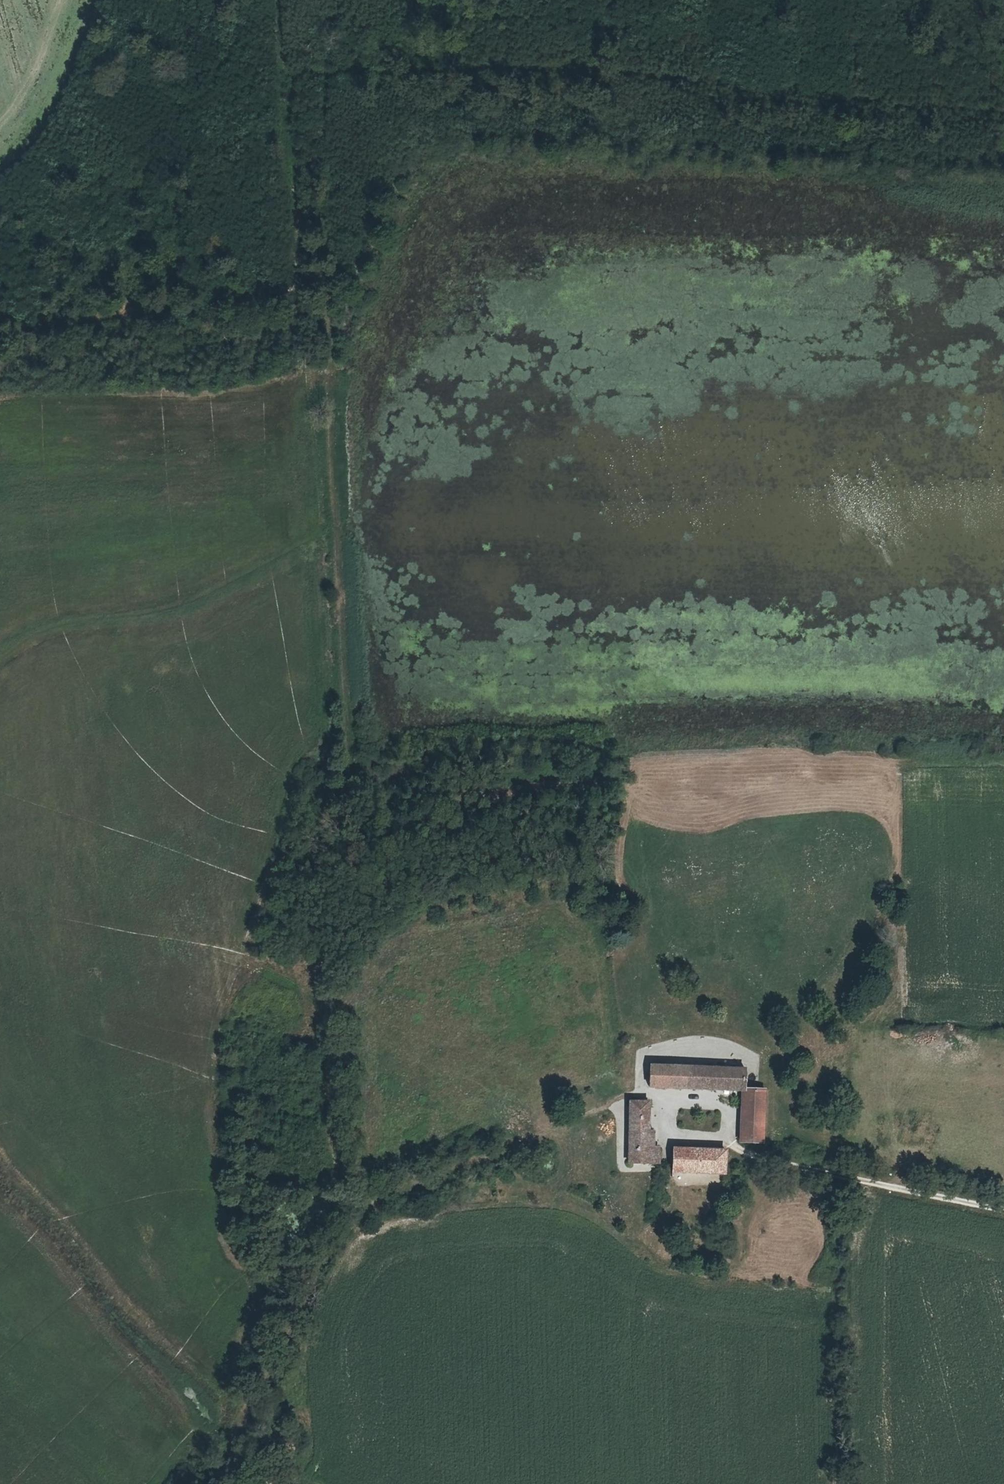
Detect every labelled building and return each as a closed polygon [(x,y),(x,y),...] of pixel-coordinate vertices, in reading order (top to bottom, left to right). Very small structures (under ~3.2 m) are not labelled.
[(652,1086),(696,1088),(696,1067),(651,1066),(652,1086)] [(745,1069),(696,1067),(696,1088),(745,1090),(745,1069)] [(745,1090),(746,1110),(769,1110),(769,1090),(745,1090)] [(651,1104),(633,1104),(636,1169),(663,1169),(663,1145),(658,1145),(658,1136),(653,1135),(652,1128),(651,1104)] [(769,1141),(769,1110),(746,1110),(748,1140),(769,1141)] [(679,1145),(679,1152),(719,1154),(719,1146),(679,1145)] [(719,1154),(679,1152),(679,1170),(731,1170),(731,1147),(719,1146),(719,1154)]
